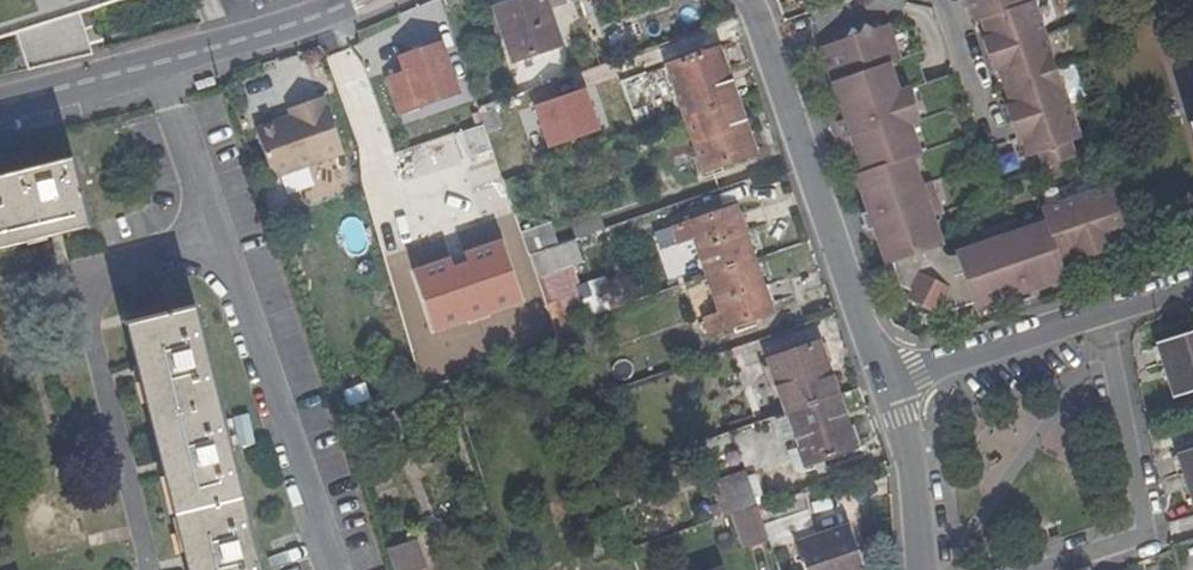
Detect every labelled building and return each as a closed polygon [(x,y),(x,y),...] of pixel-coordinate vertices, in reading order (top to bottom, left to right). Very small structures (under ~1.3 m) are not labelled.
[(16,34),(28,71),(88,55),(75,16),(131,0),(0,0),(0,39),(16,34)] [(563,5),(561,0),(523,0),(495,9),(513,62),(558,47),(546,11),(563,5)] [(977,24),(985,22),(990,40),(984,43),(989,56),(995,74),(1002,73),(1007,88),(1014,110),(1008,113),(1012,125),(1018,141),(1026,140),(1031,157),(1038,155),(1043,171),(1067,163),(1082,158),(1077,142),(1085,139),(1073,104),(1062,70),(1050,36),(1039,4),(1034,5),(1032,0),(969,0),(977,24)] [(858,39),(870,35),(873,27),(871,25),(852,31),(858,39)] [(863,194),(858,195),(854,196),(860,216),(870,215),(873,223),(884,256),(876,259),(878,267),(892,263),(898,281),(910,287),(906,295),(919,302),(932,309),(937,300),(952,307),(971,302),(972,303),(973,305),(1005,294),(1014,291),(1016,293),(1018,295),(1030,298),(1040,294),(1037,284),(1063,275),(1059,258),(1077,252),(1080,260),(1097,255),(1113,250),(1110,241),(1125,236),(1129,235),(1122,213),(1111,182),(1077,194),(1040,206),(1043,214),(1017,224),(1014,215),(983,225),(986,235),(960,244),(954,246),(950,251),(945,248),(942,247),(939,244),(938,240),(943,238),(941,233),(933,204),(939,202),(930,172),(921,174),(913,148),(921,146),(911,119),(922,115),(913,90),(902,92),(893,65),(902,61),(891,26),(876,31),(873,27),(870,35),(858,39),(852,31),(849,40),(823,49),(835,84),(845,112),(848,120),(831,126),(834,135),(851,129),(854,137),(855,139),(863,165),(854,168),(863,194)] [(400,113),(457,93),(442,44),(401,57),(406,73),(388,79),(400,113)] [(689,120),(739,104),(721,51),(671,68),(689,120)] [(923,66),(906,72),(913,90),(930,84),(923,66)] [(552,154),(602,137),(587,94),(538,111),(552,154)] [(291,118),(256,130),(273,180),(344,155),(324,98),(289,110),(291,118)] [(689,120),(706,173),(756,156),(739,104),(689,120)] [(831,126),(848,120),(845,112),(829,117),(831,126)] [(834,135),(837,144),(855,139),(854,137),(851,129),(834,135)] [(92,222),(77,159),(0,178),(0,244),(92,222)] [(755,261),(738,210),(675,231),(681,248),(699,242),(710,276),(755,261)] [(870,215),(860,216),(863,226),(873,223),(870,215)] [(92,222),(0,244),(0,252),(94,229),(92,222)] [(522,234),(529,256),(557,246),(550,225),(522,234)] [(529,256),(554,329),(567,324),(551,275),(583,264),(574,240),(557,246),(529,256)] [(485,314),(521,302),(502,244),(465,257),(467,262),(452,267),(450,261),(413,274),(433,332),(469,319),(471,325),(487,320),(485,314)] [(711,335),(773,315),(755,261),(710,276),(722,314),(706,319),(711,335)] [(1018,303),(1016,293),(1014,291),(1005,294),(1010,305),(1018,303)] [(132,325),(194,569),(260,569),(196,309),(132,325)] [(562,352),(575,348),(567,324),(554,329),(562,352)] [(132,325),(125,327),(186,569),(194,569),(132,325)] [(1155,344),(1173,396),(1192,390),(1192,333),(1155,344)] [(822,345),(771,362),(788,414),(839,397),(822,345)] [(839,397),(788,414),(806,466),(856,449),(839,397)] [(707,476),(725,470),(717,445),(699,451),(707,476)] [(1177,454),(1192,502),(1192,449),(1177,454)] [(724,517),(759,505),(748,473),(713,484),(724,517)] [(759,505),(765,526),(812,510),(806,490),(759,505)] [(805,569),(864,569),(850,526),(797,543),(805,569)] [(424,537),(385,550),(392,569),(422,569),(434,566),(424,537)]
